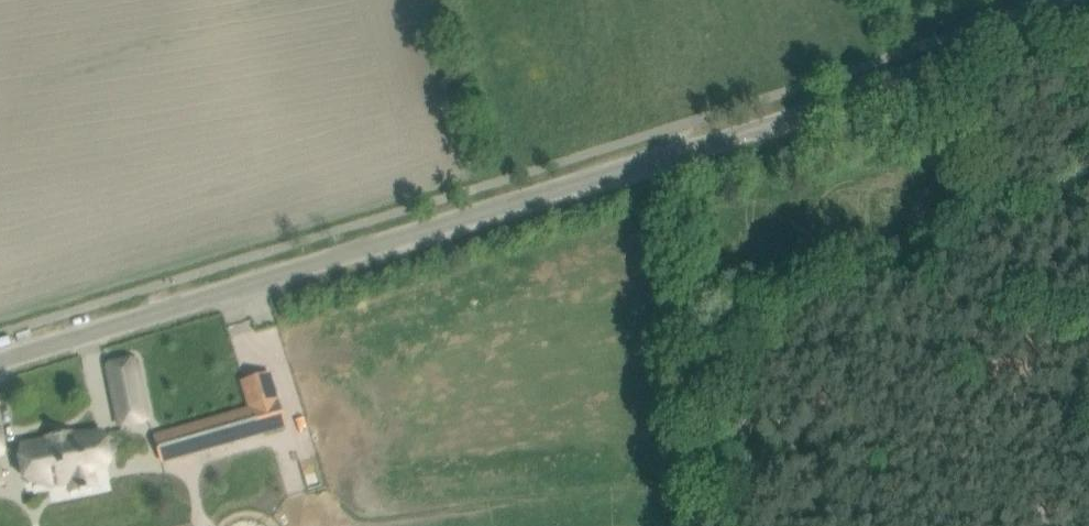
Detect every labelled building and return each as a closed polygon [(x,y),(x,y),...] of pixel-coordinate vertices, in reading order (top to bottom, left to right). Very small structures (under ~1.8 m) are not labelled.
[(48,396),(113,379),(108,359),(43,376),(48,396)] [(267,374),(244,381),(252,410),(253,409),(254,410),(276,403),(267,374)] [(148,420),(142,391),(114,397),(120,425),(148,420)] [(155,437),(161,460),(260,432),(254,410),(253,409),(252,410),(155,437)] [(59,438),(23,445),(27,467),(40,464),(42,478),(67,473),(71,491),(95,486),(92,468),(107,465),(100,434),(60,442),(59,438)] [(129,474),(138,525),(161,525),(167,525),(157,469),(129,474)]
